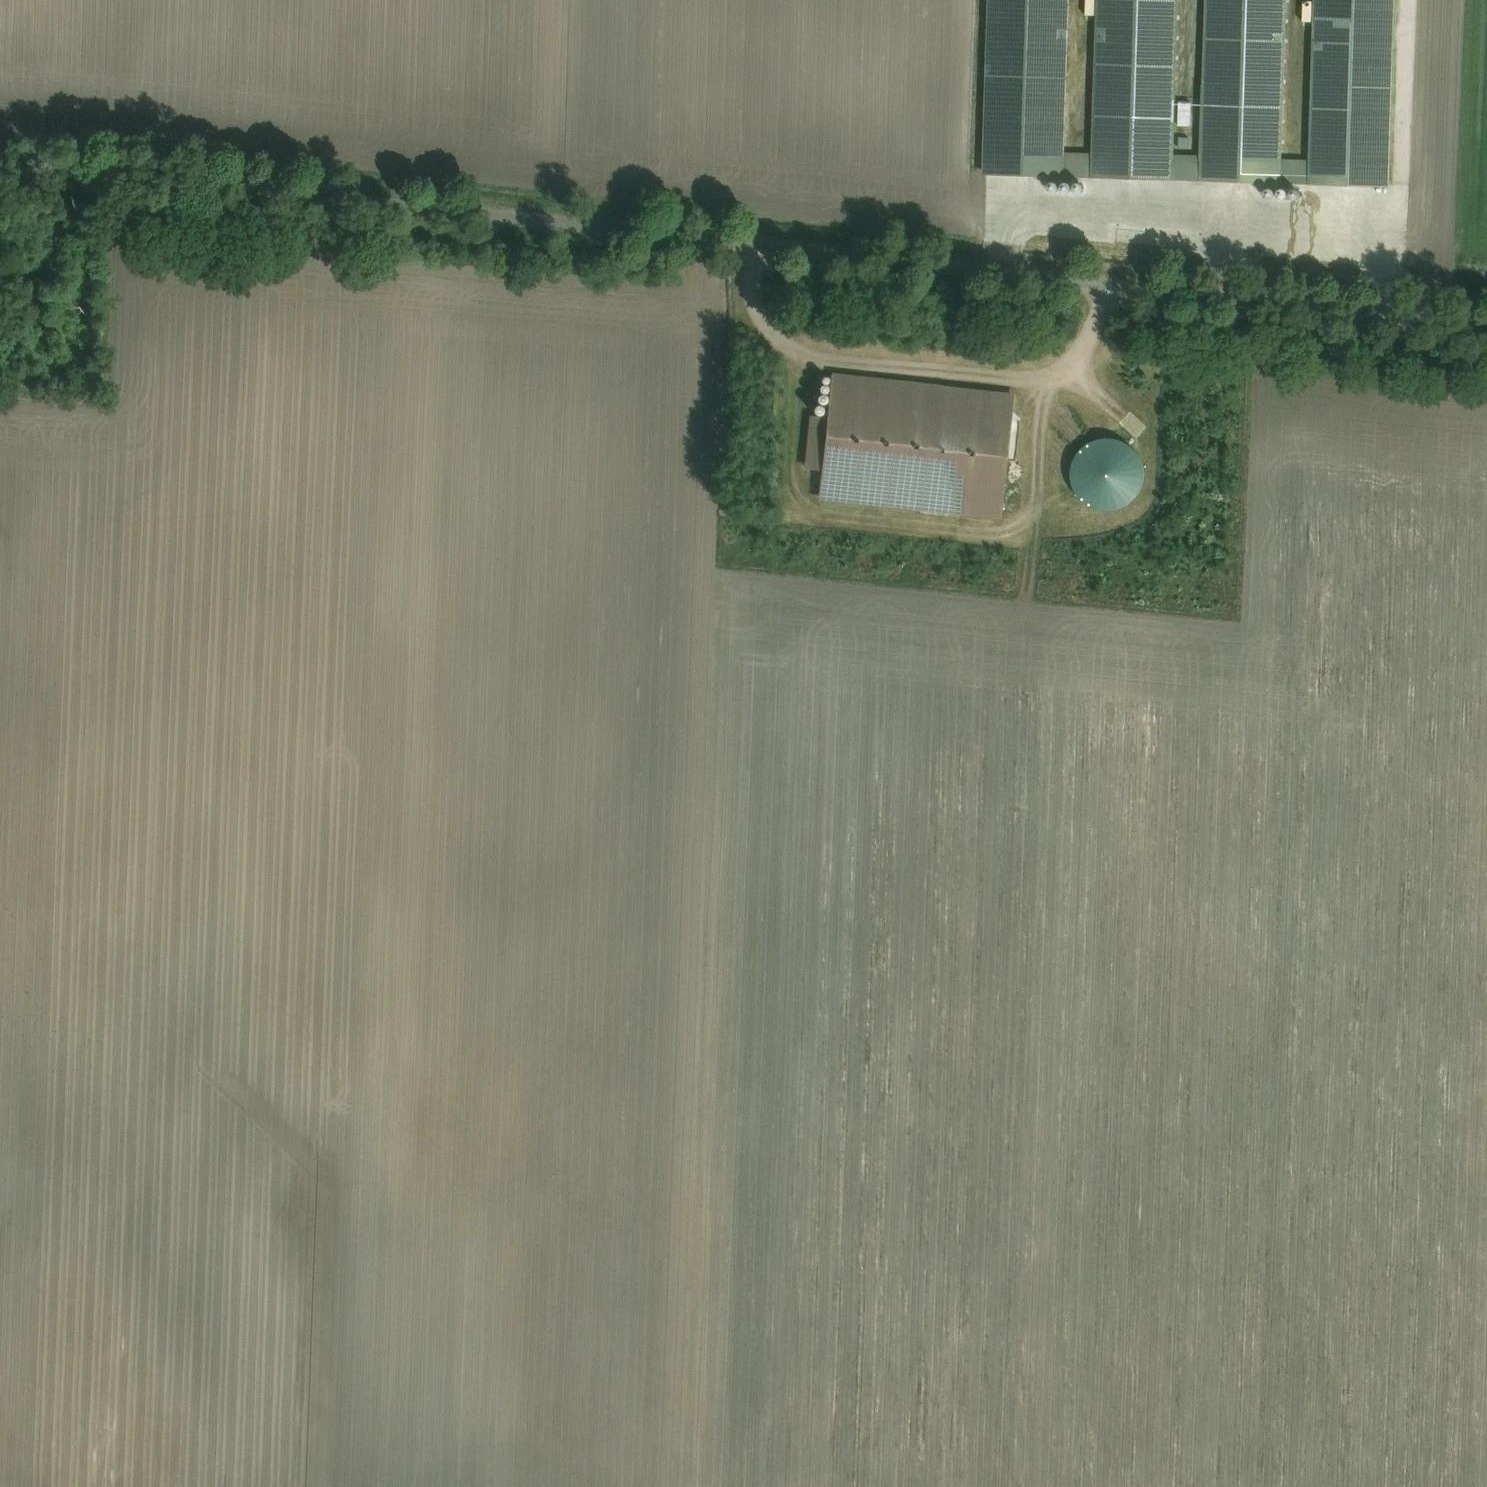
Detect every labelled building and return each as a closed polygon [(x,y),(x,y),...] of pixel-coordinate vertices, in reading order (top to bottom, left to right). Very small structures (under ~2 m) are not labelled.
[(1067,165),(1073,0),(988,0),(982,162),(1067,165)] [(1180,0),(1100,0),(1095,159),(1175,162),(1180,0)] [(1279,183),(1286,0),(1201,0),(1195,180),(1279,183)] [(1392,0),(1313,0),(1307,178),(1387,180),(1392,0)] [(1180,99),(1180,123),(1196,123),(1196,99),(1180,99)] [(1014,396),(830,379),(819,501),(1002,518),(1014,396)] [(1080,448),(1074,459),(1072,471),(1074,483),(1081,494),(1090,502),(1102,507),(1114,507),(1126,504),(1135,497),(1142,487),(1146,476),(1146,464),(1142,453),(1134,444),(1124,437),(1113,434),(1101,435),(1090,440),(1080,448)]
